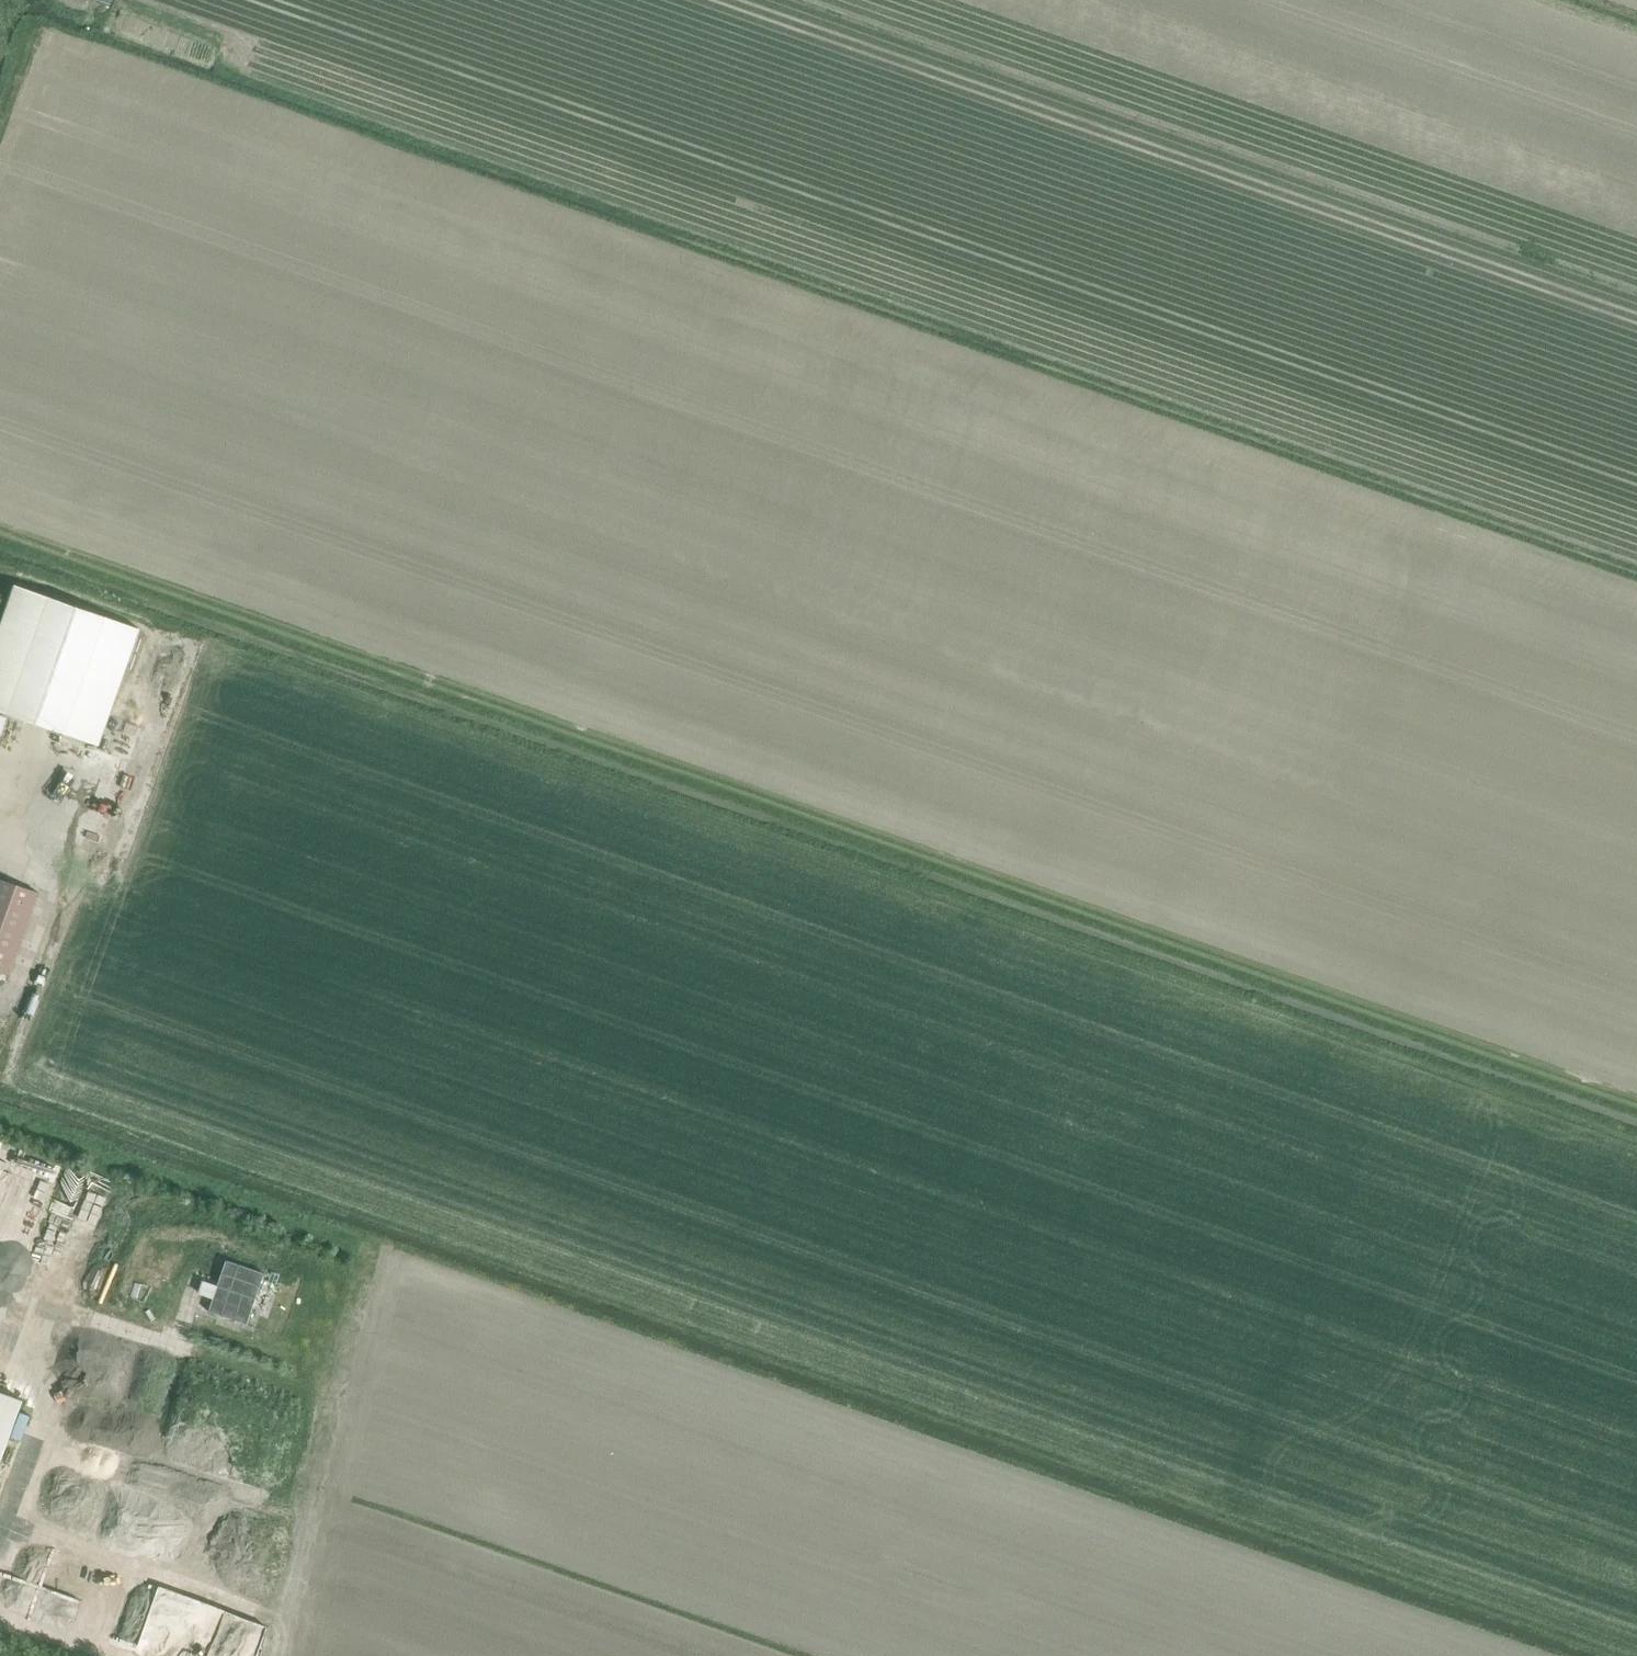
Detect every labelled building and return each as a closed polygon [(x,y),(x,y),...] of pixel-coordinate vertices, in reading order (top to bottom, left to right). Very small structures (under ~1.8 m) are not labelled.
[(99,745),(140,628),(15,585),(0,629),(0,710),(99,745)] [(9,975),(39,893),(0,879),(0,972),(9,975)] [(34,1230),(48,1232),(51,1204),(38,1202),(34,1230)] [(357,1415),(365,1413),(360,1389),(351,1391),(357,1415)] [(24,1400),(0,1392),(0,1465),(24,1400)] [(158,1420),(154,1442),(172,1446),(176,1423),(158,1420)] [(52,1469),(46,1487),(64,1492),(70,1474),(52,1469)] [(50,1581),(47,1599),(68,1602),(71,1584),(50,1581)]
